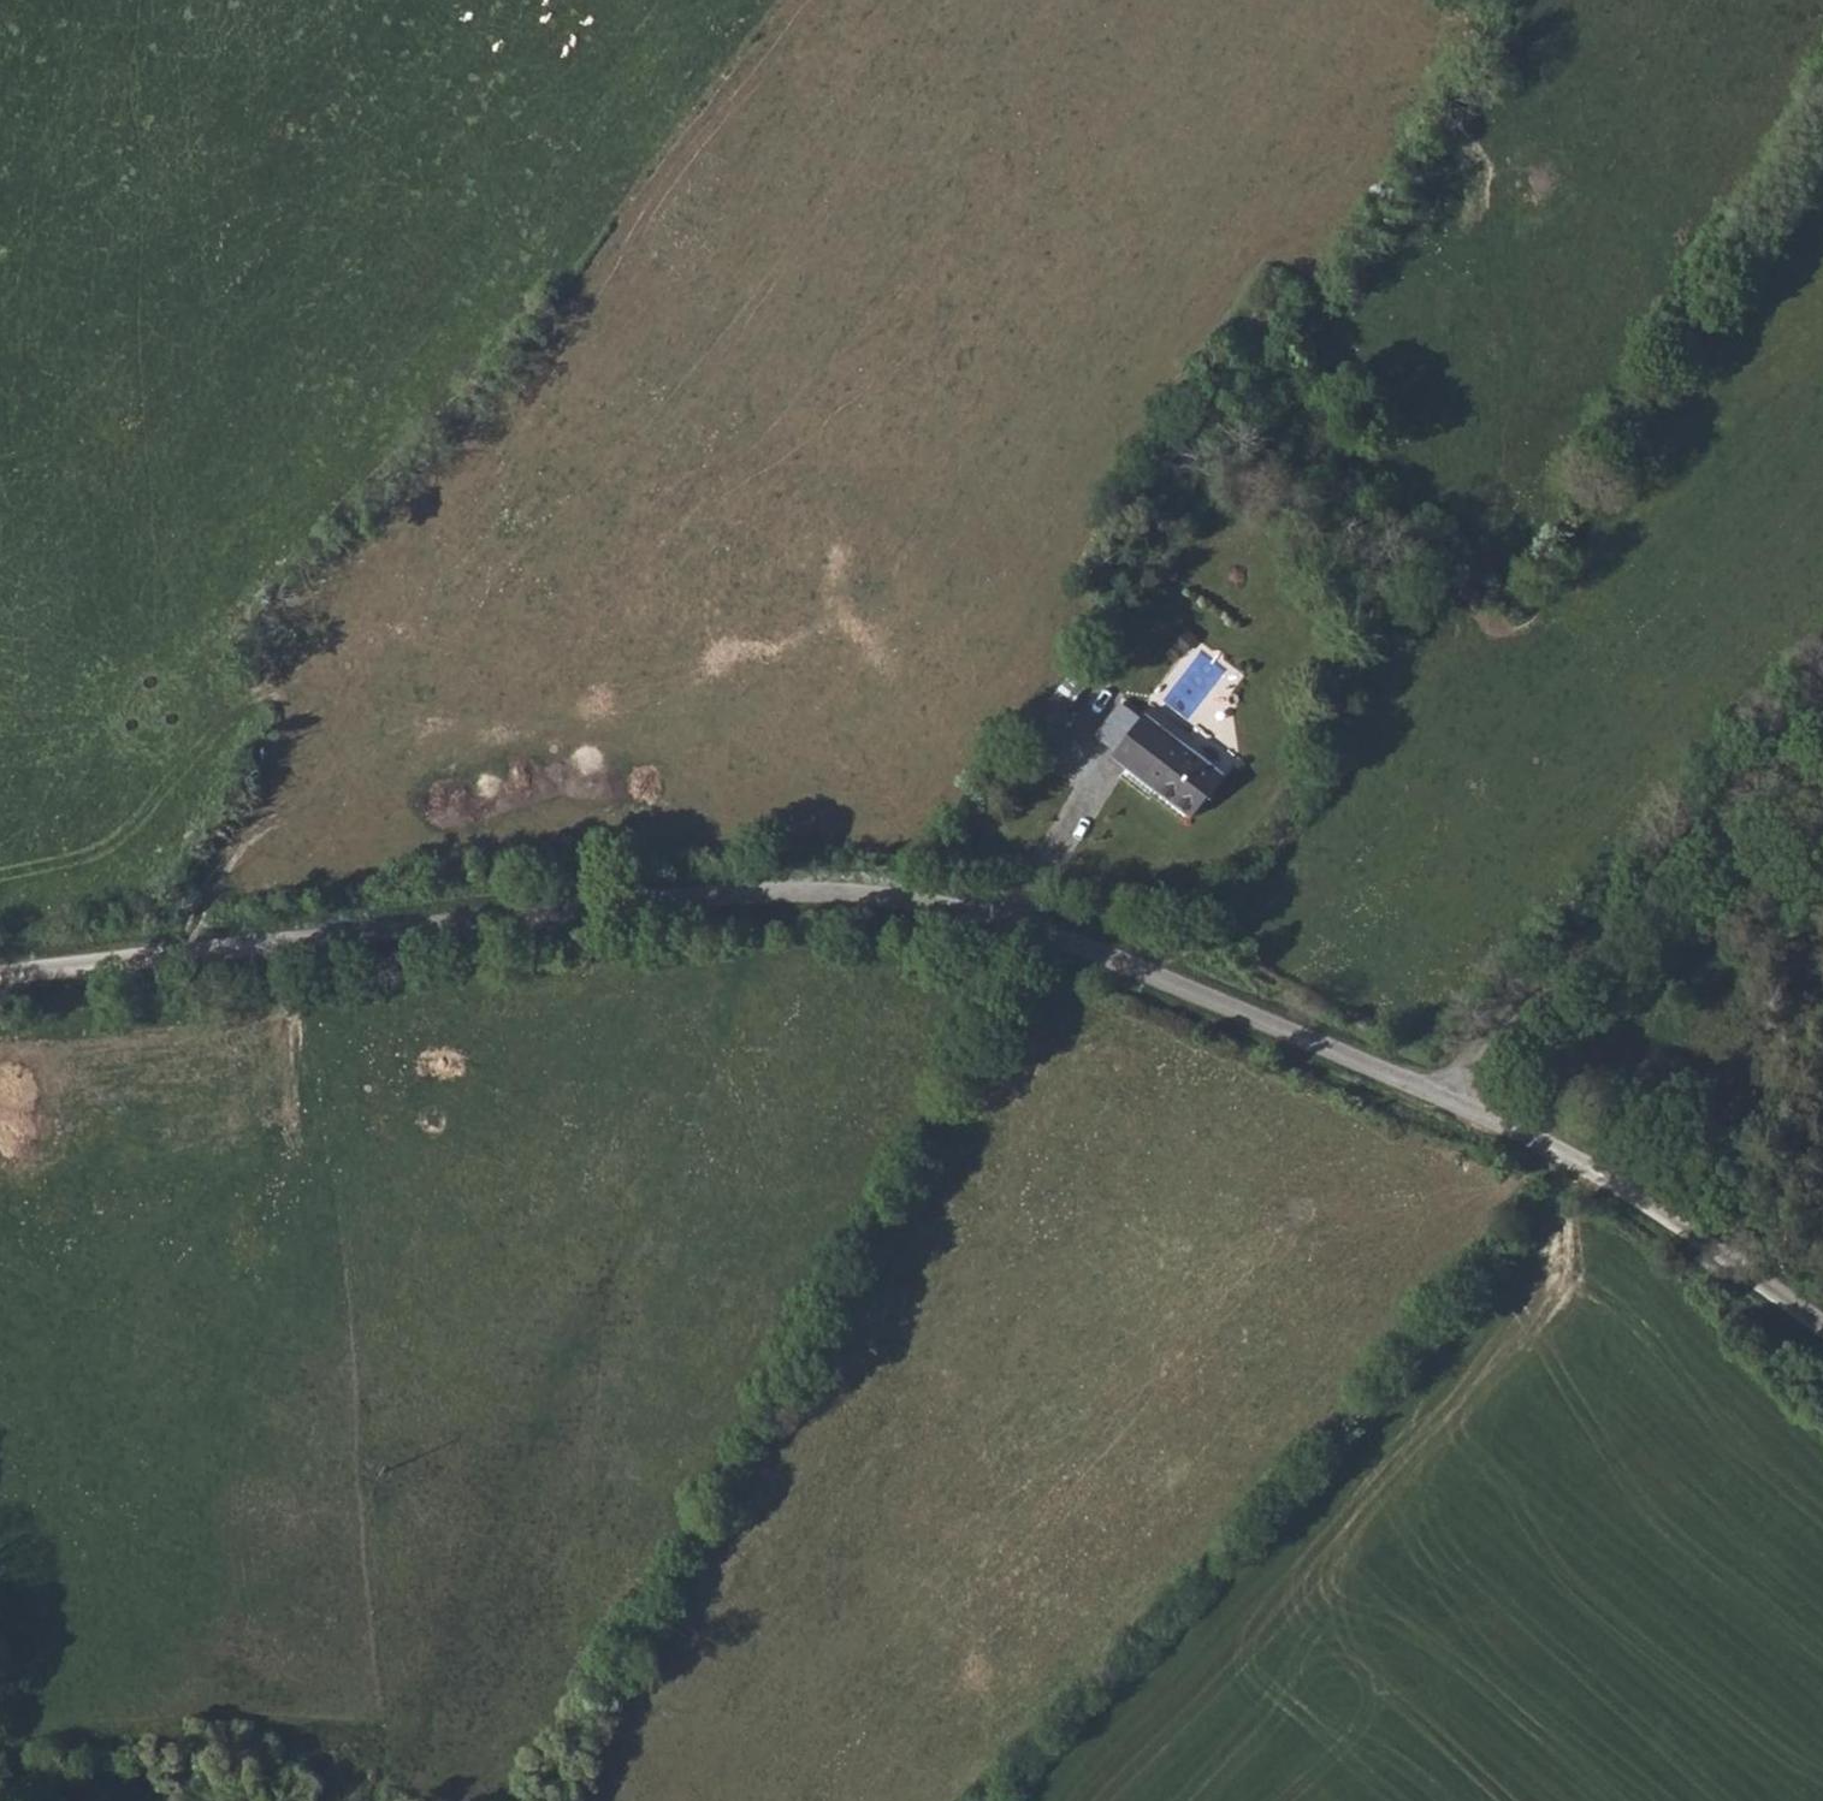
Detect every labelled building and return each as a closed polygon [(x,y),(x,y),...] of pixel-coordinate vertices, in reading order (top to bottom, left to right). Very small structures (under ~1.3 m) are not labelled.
[(1132,721),(1116,711),(1093,739),(1109,751),(1104,759),(1119,771),(1122,767),(1149,790),(1146,794),(1181,822),(1217,776),(1180,749),(1177,753),(1152,734),(1158,727),(1139,714),(1132,721)]
